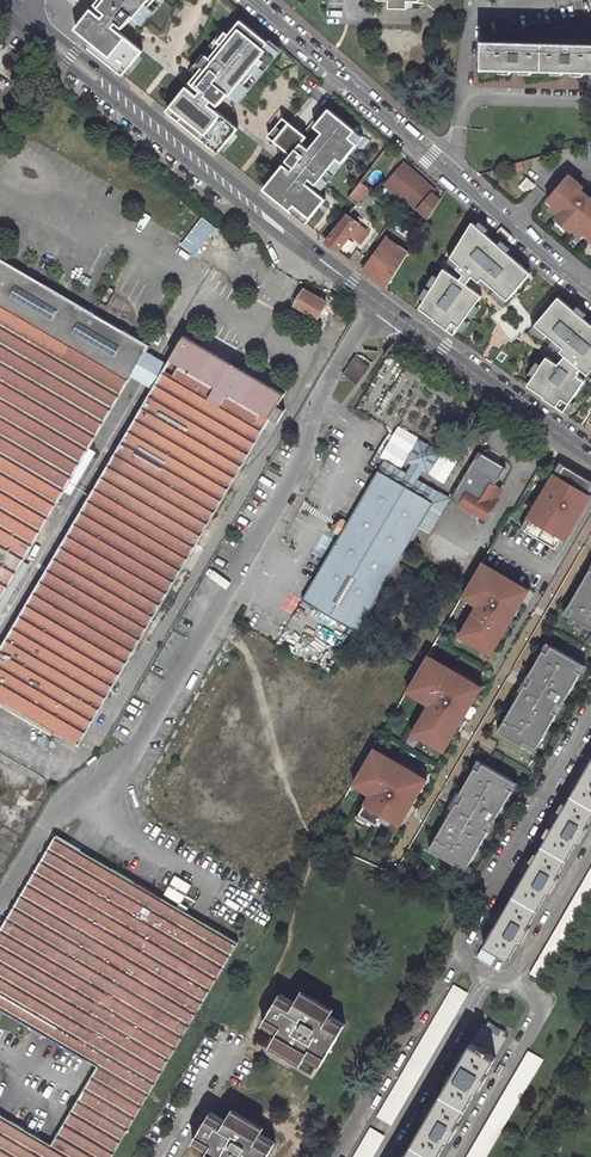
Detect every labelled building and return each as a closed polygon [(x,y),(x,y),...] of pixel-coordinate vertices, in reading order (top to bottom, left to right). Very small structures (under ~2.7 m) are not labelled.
[(74,30),(92,44),(89,49),(122,76),(142,51),(112,27),(115,22),(122,28),(132,16),(144,26),(165,0),(98,0),(94,5),(105,14),(101,18),(90,10),(74,30)] [(197,96),(186,87),(166,112),(218,154),(238,129),(208,105),(211,100),(218,106),(228,94),(240,104),(284,50),(271,40),(269,42),(241,20),(190,83),(201,92),(197,96)] [(483,41),(482,68),(590,71),(590,44),(483,41)] [(291,173),(282,165),(263,189),(306,224),(325,200),(306,184),(309,180),(321,190),(364,137),(329,109),(306,137),(292,155),(286,161),(295,168),(291,173)] [(269,137),(292,155),(306,137),(303,133),(289,123),(284,118),(269,137)] [(523,160),(512,164),(514,171),(525,168),(523,160)] [(402,195),(429,219),(440,200),(432,194),(435,190),(418,175),(415,178),(412,175),(412,169),(403,161),(386,181),(395,189),(393,192),(397,195),(402,195)] [(581,190),(584,187),(569,174),(548,200),(554,205),(562,212),(558,216),(556,219),(571,231),(573,229),(577,225),(585,232),(590,237),(590,199),(581,190)] [(384,183),(393,192),(395,189),(386,181),(384,183)] [(347,198),(355,204),(367,189),(359,182),(347,198)] [(550,209),(558,216),(562,212),(554,205),(550,209)] [(370,233),(359,225),(346,216),(327,241),(325,243),(330,248),(338,253),(350,238),(360,246),(370,233)] [(479,222),(475,226),(484,233),(488,229),(479,222)] [(419,308),(434,319),(434,320),(453,334),(457,329),(464,320),(467,316),(475,305),(482,296),(466,284),(472,276),(480,283),(483,279),(492,287),(496,291),(507,301),(530,273),(506,252),(497,245),(484,233),(475,226),(472,223),(451,258),(460,265),(457,268),(464,274),(460,280),(444,269),(438,278),(432,287),(430,290),(424,300),(419,308)] [(573,229),(582,236),(585,232),(577,225),(573,229)] [(387,238),(363,271),(387,289),(408,254),(387,238)] [(501,240),(497,245),(506,252),(510,248),(501,240)] [(12,581),(18,584),(29,565),(24,561),(78,468),(83,471),(95,450),(90,447),(151,345),(0,257),(0,602),(12,581)] [(460,265),(451,258),(448,261),(457,268),(460,265)] [(432,287),(438,278),(433,275),(427,284),(432,287)] [(492,287),(483,279),(480,283),(489,290),(492,287)] [(424,300),(430,290),(425,287),(419,297),(424,300)] [(304,290),(294,305),(316,319),(325,304),(304,290)] [(507,301),(496,291),(493,294),(504,304),(507,301)] [(559,297),(535,325),(547,335),(554,341),(563,348),(560,352),(565,356),(559,365),(547,357),(541,365),(534,376),(528,385),(564,411),(565,410),(571,401),(585,381),(576,376),(581,369),(590,378),(590,325),(583,318),(574,311),(559,297)] [(475,305),(467,316),(472,319),(480,308),(475,305)] [(574,311),(583,318),(587,314),(578,306),(574,311)] [(464,320),(457,329),(461,333),(468,323),(464,320)] [(547,335),(535,325),(532,329),(543,339),(547,335)] [(0,651),(0,705),(61,740),(64,735),(81,744),(271,419),(278,406),(286,393),(185,335),(0,651)] [(563,348),(554,341),(551,344),(560,352),(563,348)] [(349,366),(343,376),(357,385),(369,367),(354,357),(349,366)] [(529,372),(534,376),(541,365),(537,362),(529,372)] [(576,404),(571,401),(565,410),(569,414),(576,404)] [(271,419),(278,423),(285,410),(278,406),(271,419)] [(426,475),(439,453),(418,441),(405,463),(411,466),(406,474),(417,480),(421,472),(426,475)] [(506,467),(480,451),(451,498),(461,503),(468,491),(482,499),(491,484),(495,486),(506,467)] [(377,472),(433,505),(419,528),(428,534),(449,499),(417,480),(406,474),(383,461),(377,472)] [(561,461),(522,527),(561,550),(590,498),(590,479),(561,461)] [(309,588),(300,603),(355,637),(419,528),(433,505),(377,472),(359,503),(346,524),(338,538),(323,563),(309,588)] [(468,491),(461,503),(486,519),(498,499),(496,498),(501,490),(495,486),(491,484),(482,499),(468,491)] [(338,538),(346,524),(341,520),(332,535),(338,538)] [(531,588),(486,561),(466,594),(479,604),(461,635),(493,653),(531,588)] [(565,615),(590,630),(590,569),(565,615)] [(547,645),(498,732),(535,752),(583,666),(547,645)] [(482,685),(430,657),(409,691),(431,704),(414,732),(447,752),(482,685)] [(428,779),(375,747),(352,785),(369,794),(365,804),(403,825),(428,779)] [(478,761),(428,850),(465,871),(515,782),(478,761)] [(496,952),(509,959),(590,820),(590,763),(484,945),(496,952)] [(0,1116),(0,1156),(112,1156),(156,1083),(155,1082),(169,1059),(237,944),(55,837),(0,932),(0,1011),(98,1069),(52,1147),(0,1116)] [(530,974),(544,982),(590,901),(590,868),(530,974)] [(491,962),(496,952),(484,945),(478,955),(491,962)] [(454,985),(377,1116),(392,1125),(468,993),(454,985)] [(281,994),(263,1023),(279,1033),(274,1041),(290,1050),(294,1042),(310,1052),(324,1060),(344,1024),(330,1016),(334,1011),(301,992),(295,1003),(281,994)] [(406,1156),(441,1156),(509,1040),(503,1036),(506,1031),(497,1028),(490,1021),(487,1026),(484,1024),(406,1156)] [(290,1050),(306,1059),(310,1052),(294,1042),(290,1050)] [(466,1156),(486,1156),(543,1060),(528,1051),(466,1156)] [(193,1142),(208,1151),(204,1156),(267,1156),(276,1143),(261,1134),(264,1129),(232,1111),(226,1121),(211,1112),(193,1142)] [(353,1156),(372,1156),(385,1136),(370,1127),(353,1156)]
